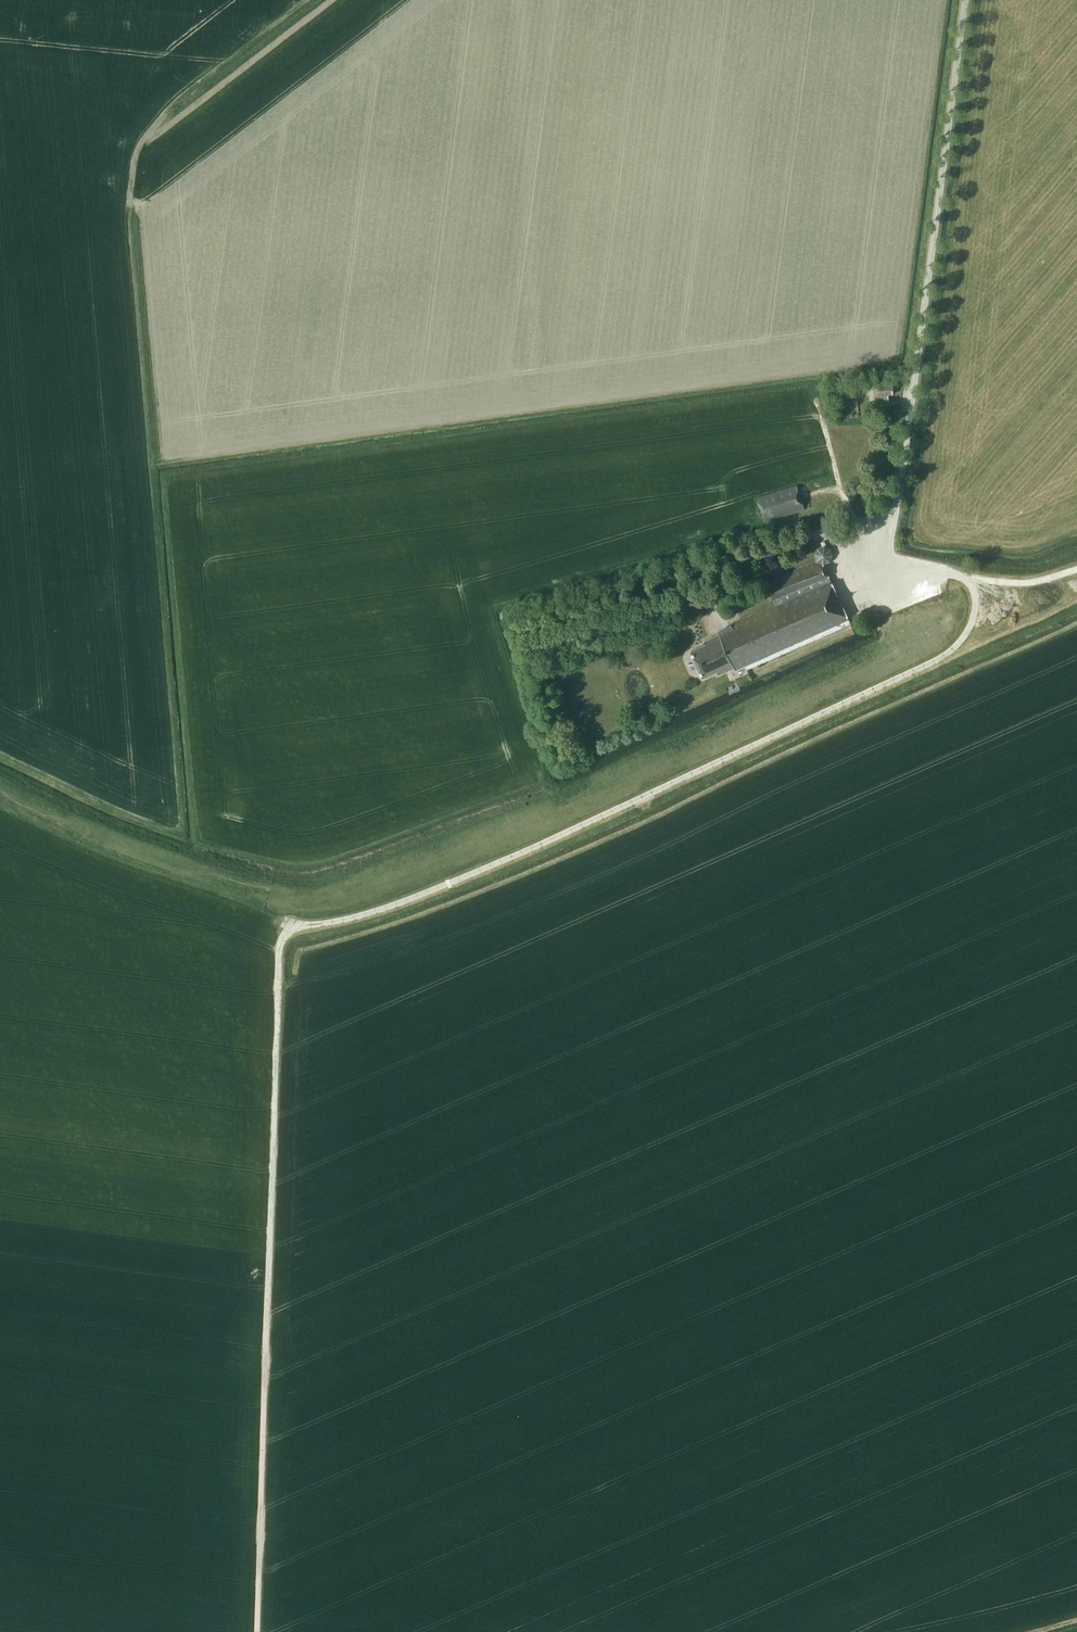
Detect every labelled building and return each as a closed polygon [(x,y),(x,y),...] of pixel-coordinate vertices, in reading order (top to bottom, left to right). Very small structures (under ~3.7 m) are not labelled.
[(888,394),(893,393),(892,383),(887,384),(887,380),(873,382),(875,402),(889,401),(888,394)] [(860,390),(860,382),(852,383),(853,391),(860,390)] [(765,521),(805,509),(798,485),(757,497),(765,521)] [(829,560),(832,555),(830,549),(824,546),(819,549),(815,554),(818,560),(764,582),(773,605),(730,624),(731,625),(718,631),(719,634),(704,641),(705,644),(691,650),(703,677),(717,671),(719,674),(734,667),(735,670),(745,666),(747,669),(850,623),(823,563),(829,560)]
